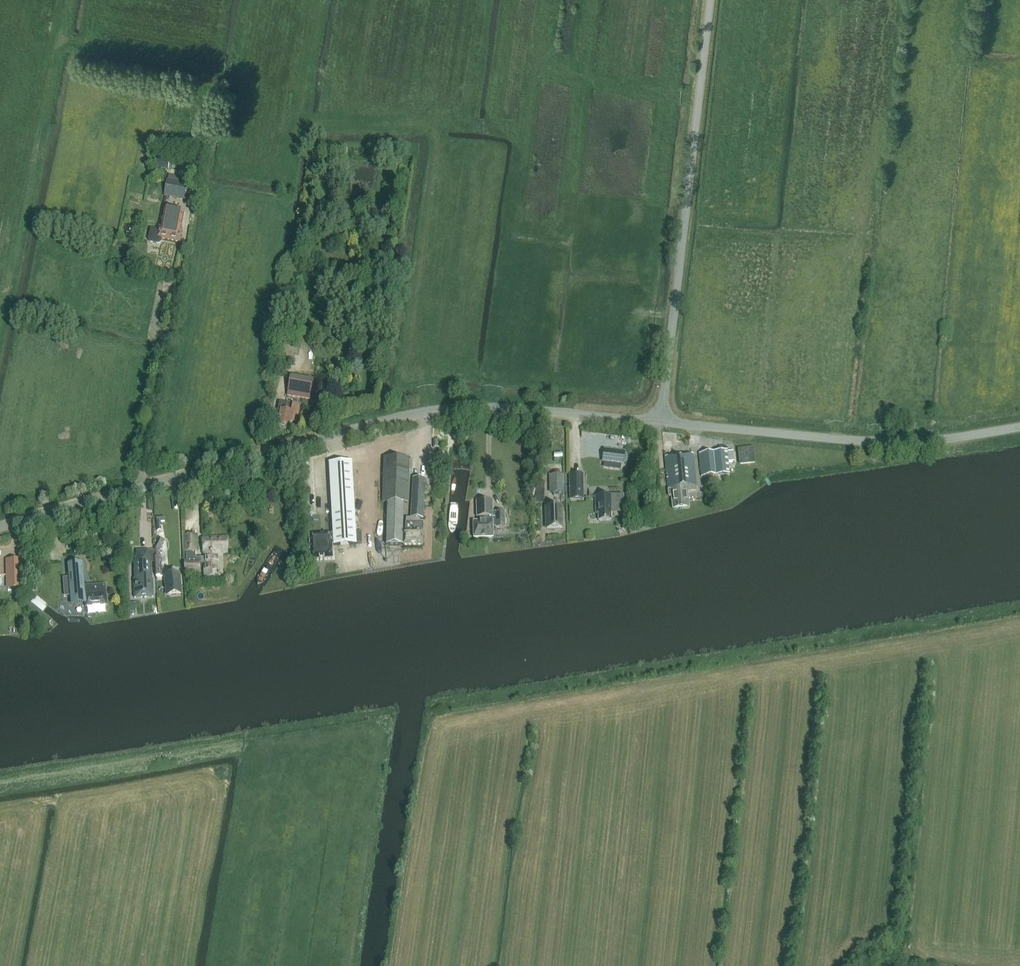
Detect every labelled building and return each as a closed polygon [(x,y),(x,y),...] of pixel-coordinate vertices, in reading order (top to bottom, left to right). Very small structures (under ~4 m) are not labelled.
[(156,158),(154,167),(168,169),(169,160),(156,158)] [(184,199),(186,184),(167,181),(164,195),(184,199)] [(179,216),(164,214),(161,227),(159,227),(159,230),(150,229),(148,240),(150,243),(159,245),(161,242),(162,239),(180,242),(182,229),(181,229),(176,228),(179,216)] [(287,396),(310,400),(313,381),(291,377),(287,396)] [(299,406),(293,405),(280,402),(278,411),(281,411),(278,425),(289,427),(290,421),(296,422),(296,423),(299,406)] [(602,462),(623,464),(624,451),(604,449),(602,462)] [(727,451),(699,454),(701,477),(729,474),(728,462),(734,462),(733,452),(727,452),(727,451)] [(665,457),(669,497),(671,497),(673,509),(689,507),(688,492),(697,491),(693,454),(665,457)] [(403,503),(407,503),(409,459),(384,458),(383,502),(388,503),(386,545),(402,546),(403,503)] [(333,545),(334,545),(356,544),(352,463),(329,465),(333,537),(331,537),(331,536),(309,537),(310,562),(332,560),(331,545),(333,545)] [(666,485),(664,465),(658,465),(660,486),(666,485)] [(551,493),(563,493),(563,475),(551,475),(551,493)] [(583,475),(569,475),(570,500),(583,500),(583,475)] [(423,532),(423,523),(419,523),(420,519),(423,519),(426,479),(413,478),(410,518),(406,518),(406,532),(404,531),(403,545),(423,545),(423,532)] [(613,513),(613,495),(595,496),(596,513),(598,513),(598,521),(611,521),(611,513),(613,513)] [(495,513),(495,514),(493,514),(492,501),(477,502),(477,517),(478,517),(478,521),(473,522),(474,538),(493,538),(493,527),(496,527),(496,528),(505,528),(505,512),(495,513)] [(561,507),(546,508),(547,529),(561,529),(561,507)] [(157,531),(161,531),(161,523),(165,522),(165,518),(157,518),(157,523),(157,531)] [(196,558),(196,552),(197,552),(197,535),(184,535),(184,552),(186,552),(186,562),(185,562),(185,573),(199,573),(199,563),(204,563),(205,580),(220,580),(220,574),(223,574),(222,554),(228,554),(228,537),(203,537),(203,554),(204,554),(204,558),(196,558)] [(155,549),(155,558),(154,558),(155,578),(161,577),(160,558),(163,557),(162,549),(165,541),(159,539),(155,549)] [(134,598),(154,598),(153,579),(152,579),(151,562),(149,562),(149,551),(137,551),(137,563),(134,563),(135,580),(134,580),(134,598)] [(7,560),(8,588),(22,588),(22,560),(7,560)] [(84,586),(83,562),(68,563),(71,604),(85,603),(86,607),(107,605),(105,584),(84,586)] [(181,594),(179,574),(165,575),(167,596),(181,594)]
